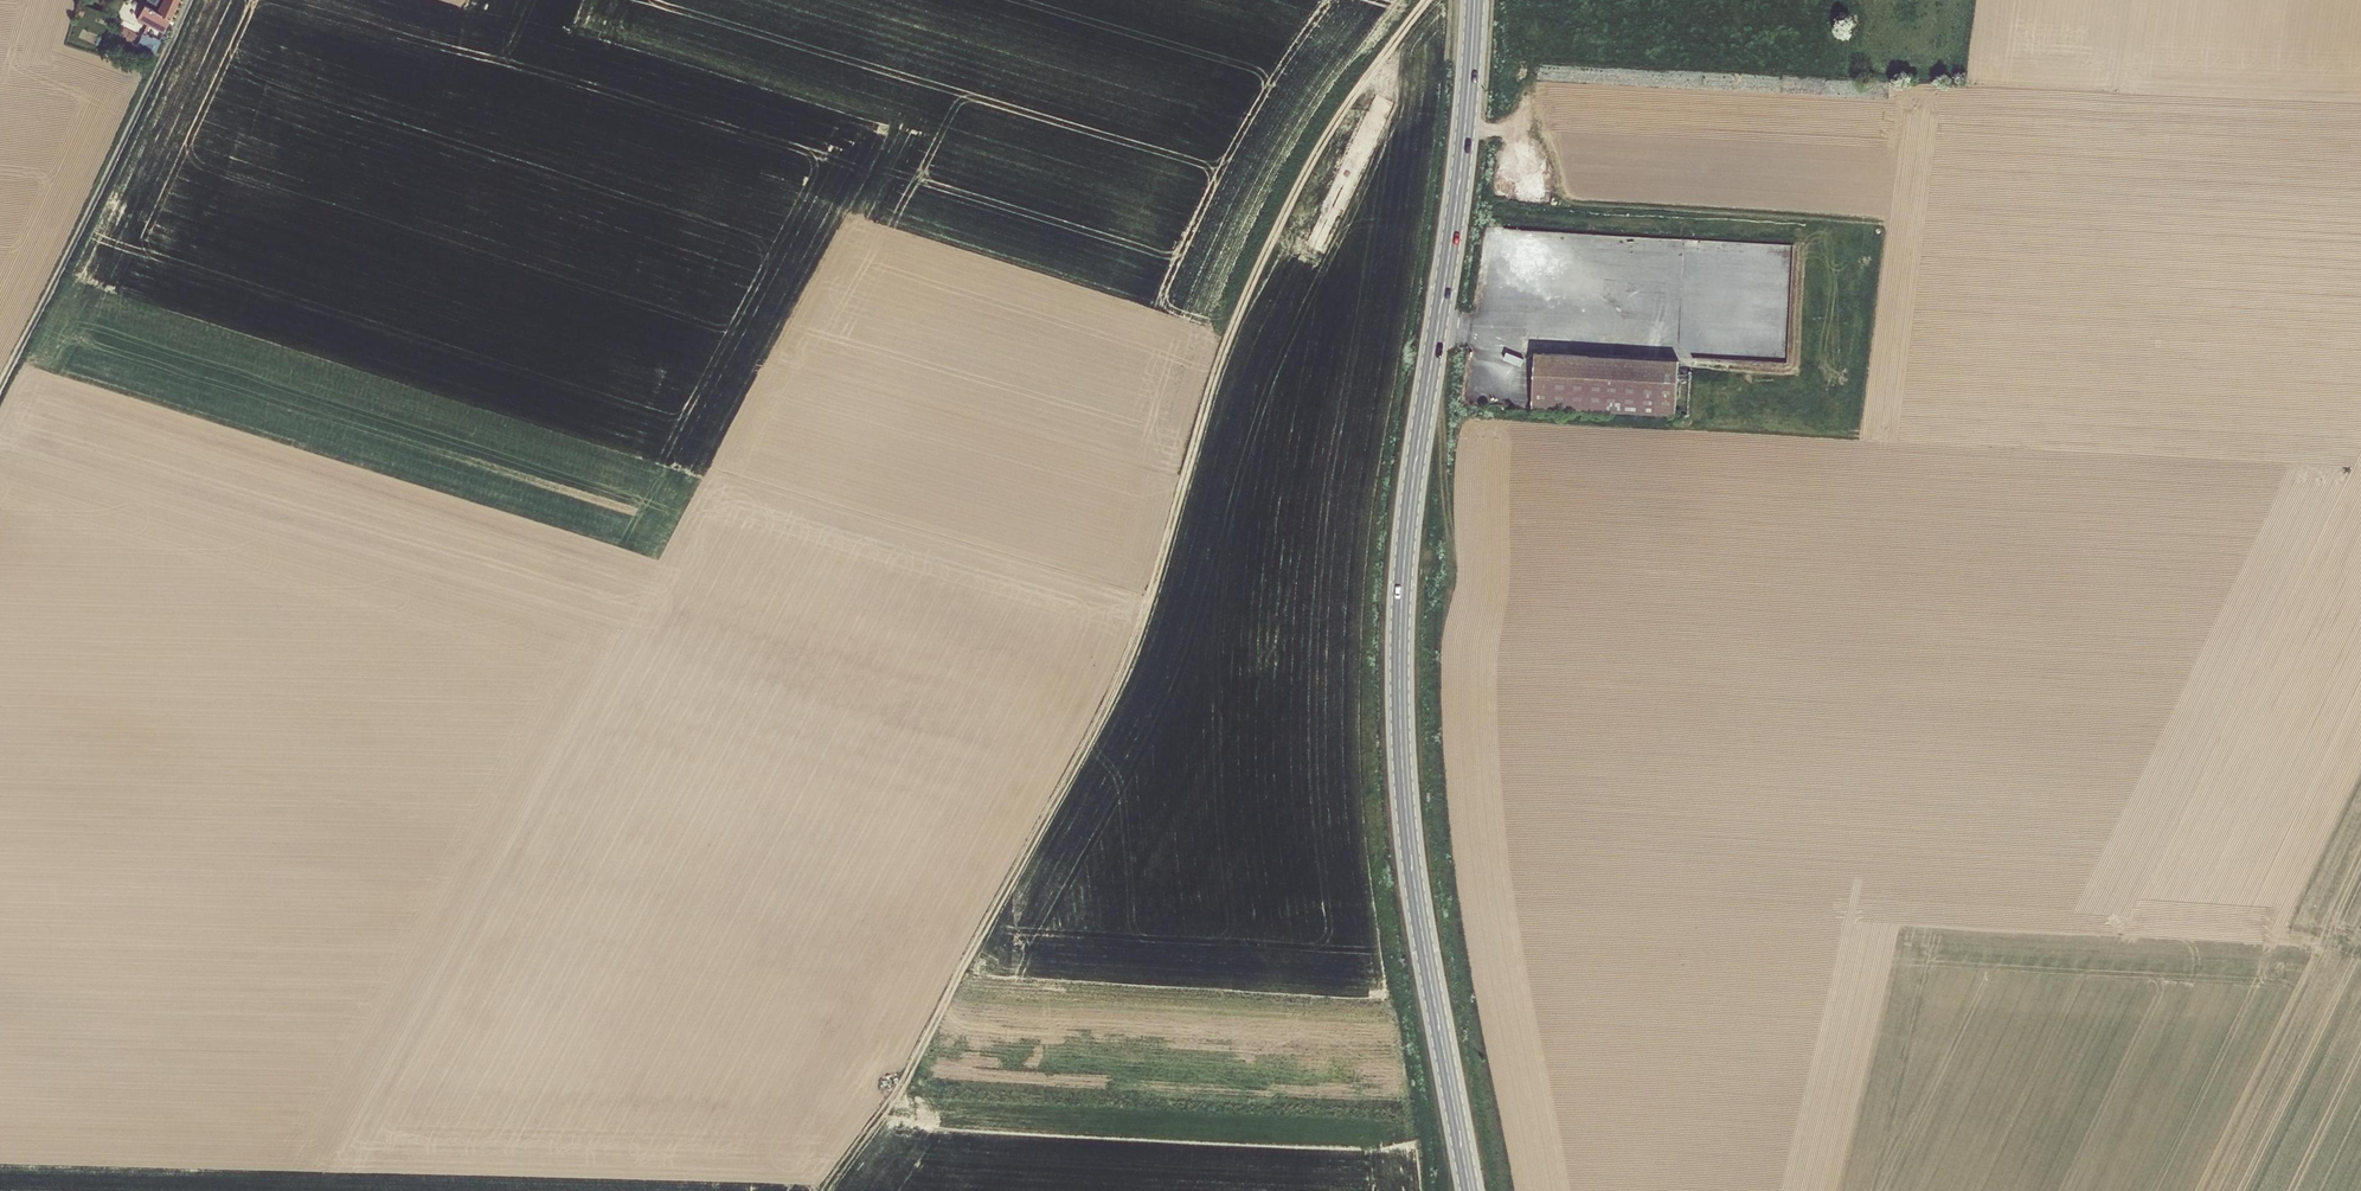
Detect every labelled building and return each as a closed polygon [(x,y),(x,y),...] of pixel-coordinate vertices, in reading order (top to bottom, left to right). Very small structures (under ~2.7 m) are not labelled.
[(135,13),(160,25),(172,0),(142,0),(135,13)] [(149,47),(155,34),(139,25),(132,38),(149,47)] [(1682,365),(1542,359),(1539,411),(1679,417),(1682,365)]
